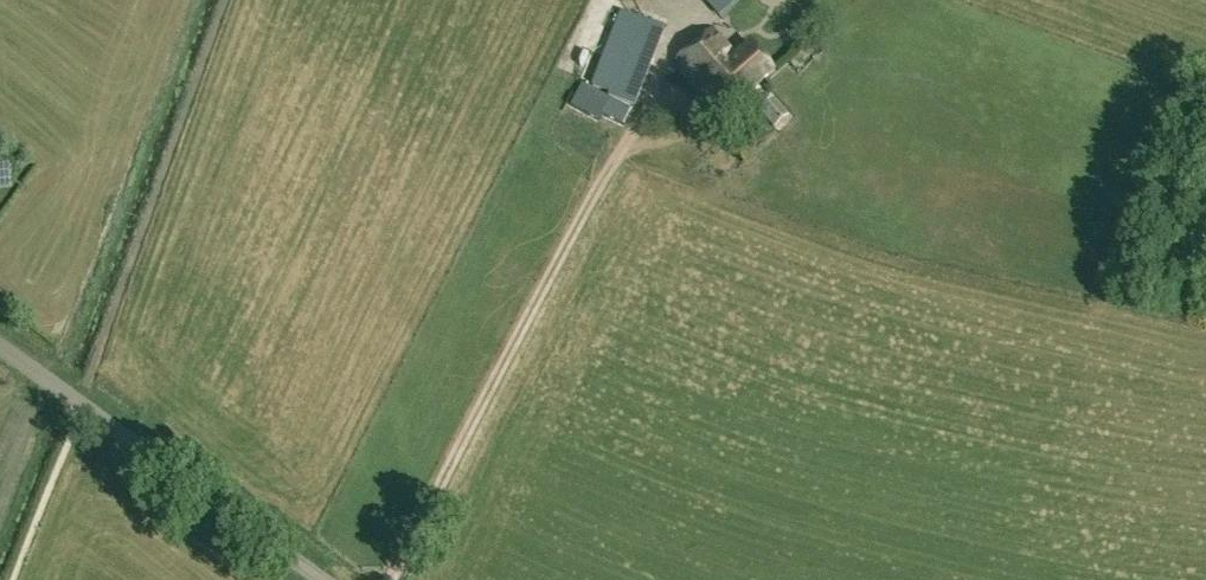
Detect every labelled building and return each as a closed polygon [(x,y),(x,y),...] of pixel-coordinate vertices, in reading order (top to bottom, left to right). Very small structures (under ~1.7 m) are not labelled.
[(785,0),(764,0),(773,10),(785,0)] [(617,47),(626,52),(611,83),(634,96),(660,35),(630,19),(617,47)] [(774,72),(751,45),(736,58),(713,30),(675,62),(722,117),(774,72)] [(582,83),(571,107),(599,121),(602,115),(625,125),(633,109),(582,83)] [(774,99),(758,111),(774,129),(790,115),(774,99)]
